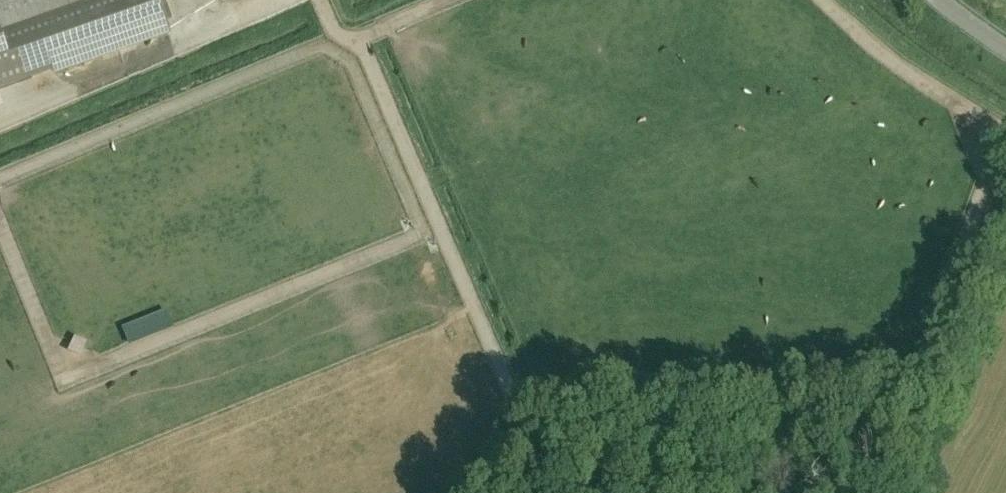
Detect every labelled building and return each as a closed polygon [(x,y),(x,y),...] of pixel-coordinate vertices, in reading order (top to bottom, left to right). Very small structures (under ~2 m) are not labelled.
[(180,36),(168,0),(0,0),(0,99),(180,36)]
